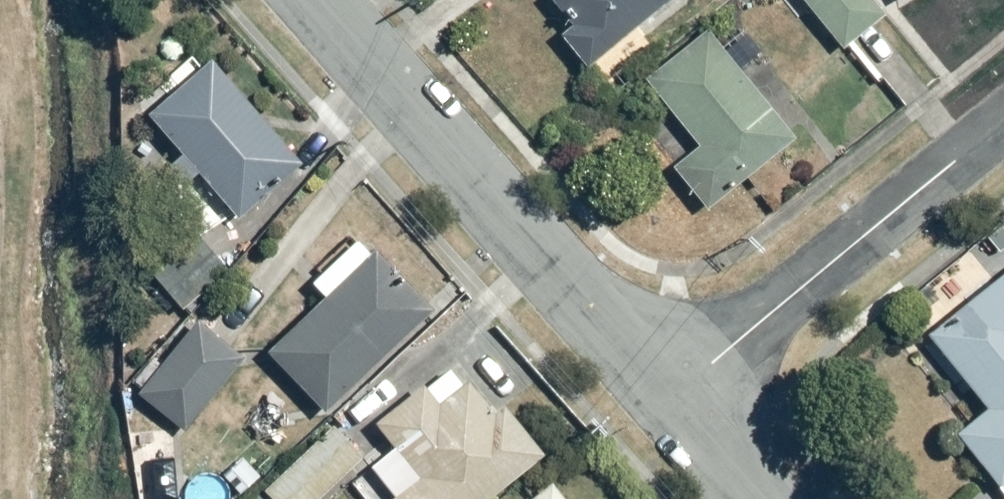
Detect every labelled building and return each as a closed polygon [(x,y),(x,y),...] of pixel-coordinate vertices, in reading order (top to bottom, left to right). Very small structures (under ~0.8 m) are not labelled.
[(564,25),(553,33),(580,72),(654,22),(649,15),(671,0),(547,0),(564,25)] [(836,56),(884,17),(870,0),(791,0),(836,56)] [(903,8),(915,0),(897,0),(903,8)] [(710,33),(647,85),(694,143),(674,159),(702,192),(785,124),(710,33)] [(159,99),(141,114),(172,151),(157,163),(178,187),(193,174),(231,221),(298,165),(199,47),(150,88),(159,99)] [(192,225),(144,264),(180,308),(228,269),(192,225)] [(316,293),(260,347),(320,409),(429,303),(356,228),(303,280),(316,293)] [(945,323),(924,338),(977,410),(935,441),(952,464),(967,453),(1001,498),(1003,498),(1003,269),(939,315),(945,323)] [(195,308),(128,388),(175,428),(242,347),(195,308)] [(362,466),(386,498),(483,498),(542,456),(500,397),(486,408),(450,359),(368,418),(388,447),(362,466)] [(261,487),(273,498),(314,498),(362,451),(330,419),(261,487)] [(520,498),(566,498),(550,477),(520,498)]
